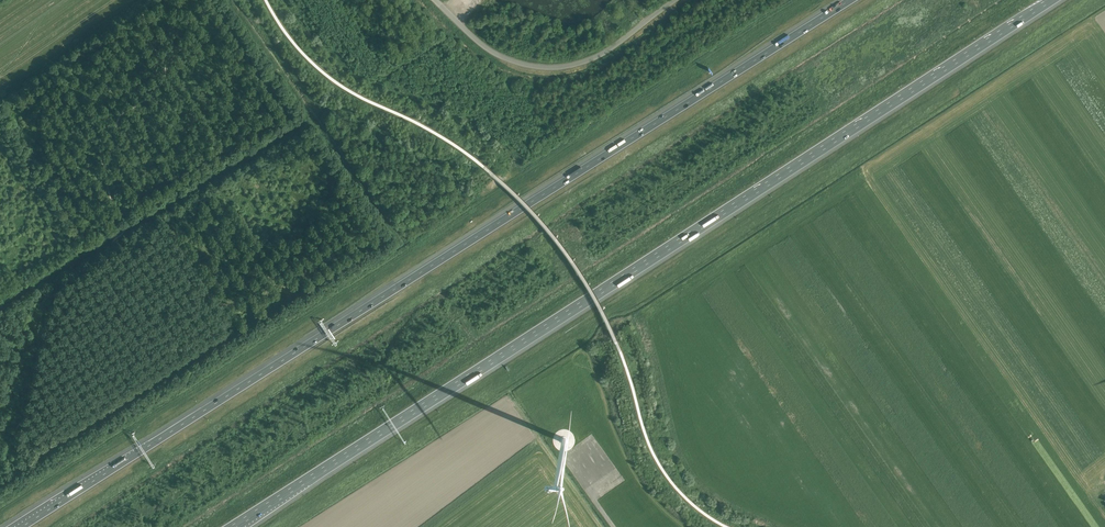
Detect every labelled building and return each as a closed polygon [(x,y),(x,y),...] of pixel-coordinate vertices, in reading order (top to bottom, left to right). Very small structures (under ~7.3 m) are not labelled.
[(666,115),(682,106),(679,103),(664,112),(666,115)]
